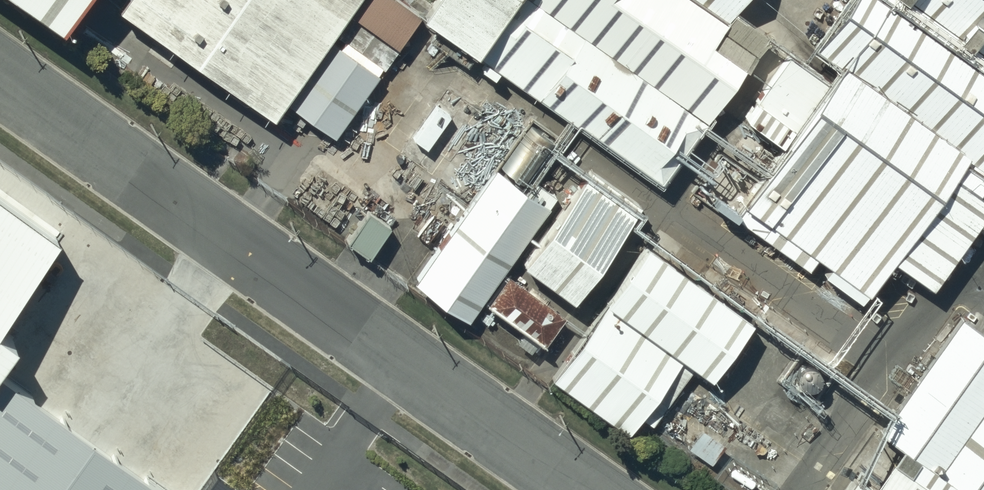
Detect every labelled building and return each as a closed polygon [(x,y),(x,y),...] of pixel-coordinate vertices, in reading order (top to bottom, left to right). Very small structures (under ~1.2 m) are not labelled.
[(61,34),(86,0),(14,0),(61,34)] [(120,15),(275,123),(360,0),(131,0),(120,15)] [(708,0),(417,0),(415,3),(661,176),(760,37),(726,13),(708,0)] [(726,13),(735,0),(708,0),(726,13)] [(808,33),(835,52),(730,195),(859,289),(886,252),(920,277),(983,189),(983,0),(833,0),(808,33)] [(388,71),(340,36),(284,114),(332,149),(388,71)] [(547,191),(494,154),(413,271),(466,307),(547,191)] [(632,205),(583,170),(521,256),(569,291),(632,205)] [(0,186),(0,301),(55,226),(0,186)] [(341,235),(365,252),(387,219),(363,203),(341,235)] [(748,311),(644,237),(604,295),(694,358),(707,368),(748,311)] [(561,309),(508,270),(487,299),(541,337),(561,309)] [(694,358),(604,295),(549,373),(626,427),(638,410),(651,420),(694,358)] [(962,309),(877,425),(966,489),(983,489),(983,325),(962,309)] [(0,370),(0,489),(169,489),(0,370)] [(852,465),(835,489),(887,489),(852,465)] [(214,472),(200,489),(238,489),(214,472)]
